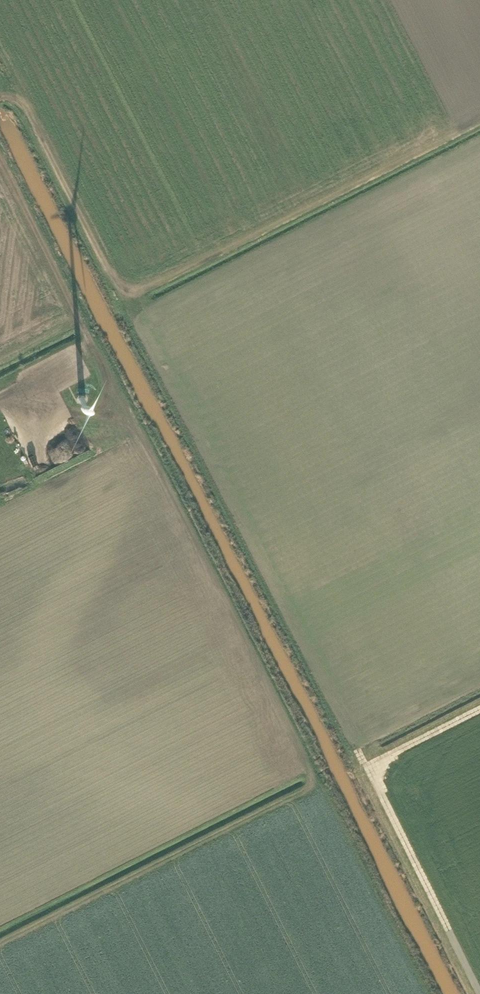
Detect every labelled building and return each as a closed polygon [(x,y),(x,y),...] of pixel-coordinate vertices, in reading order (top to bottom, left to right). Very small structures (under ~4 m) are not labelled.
[(64,392),(56,391),(55,398),(77,401),(78,394),(63,393),(64,392)]
